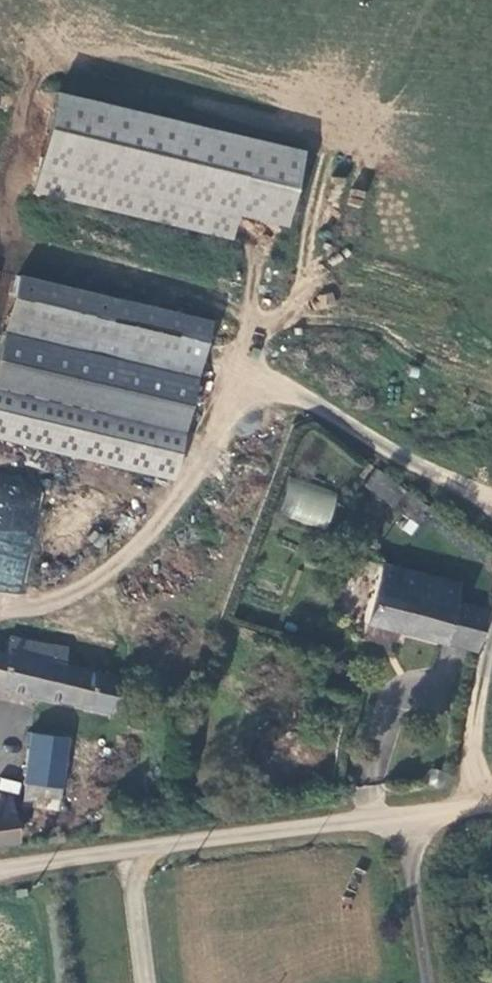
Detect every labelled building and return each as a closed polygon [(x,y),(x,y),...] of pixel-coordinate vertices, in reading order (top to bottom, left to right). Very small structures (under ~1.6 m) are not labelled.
[(305,146),(53,86),(28,190),(229,238),(235,213),(286,225),(305,146)] [(17,271),(0,341),(0,434),(171,474),(208,316),(17,271)] [(334,294),(316,294),(316,308),(335,307),(334,294)] [(377,468),(363,486),(392,509),(406,492),(377,468)] [(27,589),(41,477),(0,473),(0,586),(27,589)] [(329,528),(338,489),(288,478),(279,517),(329,528)] [(490,611),(454,601),(458,586),(382,563),(365,622),(477,655),(490,611)] [(111,716),(121,676),(64,662),(68,648),(10,634),(6,650),(0,649),(0,685),(1,686),(111,716)] [(20,780),(22,782),(59,788),(67,739),(28,732),(20,780)] [(418,788),(423,789),(428,788),(431,784),(431,780),(427,776),(423,775),(418,777),(415,780),(415,785),(418,788)] [(17,796),(21,783),(0,777),(0,791),(17,796)] [(19,803),(56,809),(59,788),(22,782),(19,803)] [(15,839),(10,797),(0,798),(0,840),(15,839)] [(26,890),(14,892),(15,901),(27,899),(26,890)]
